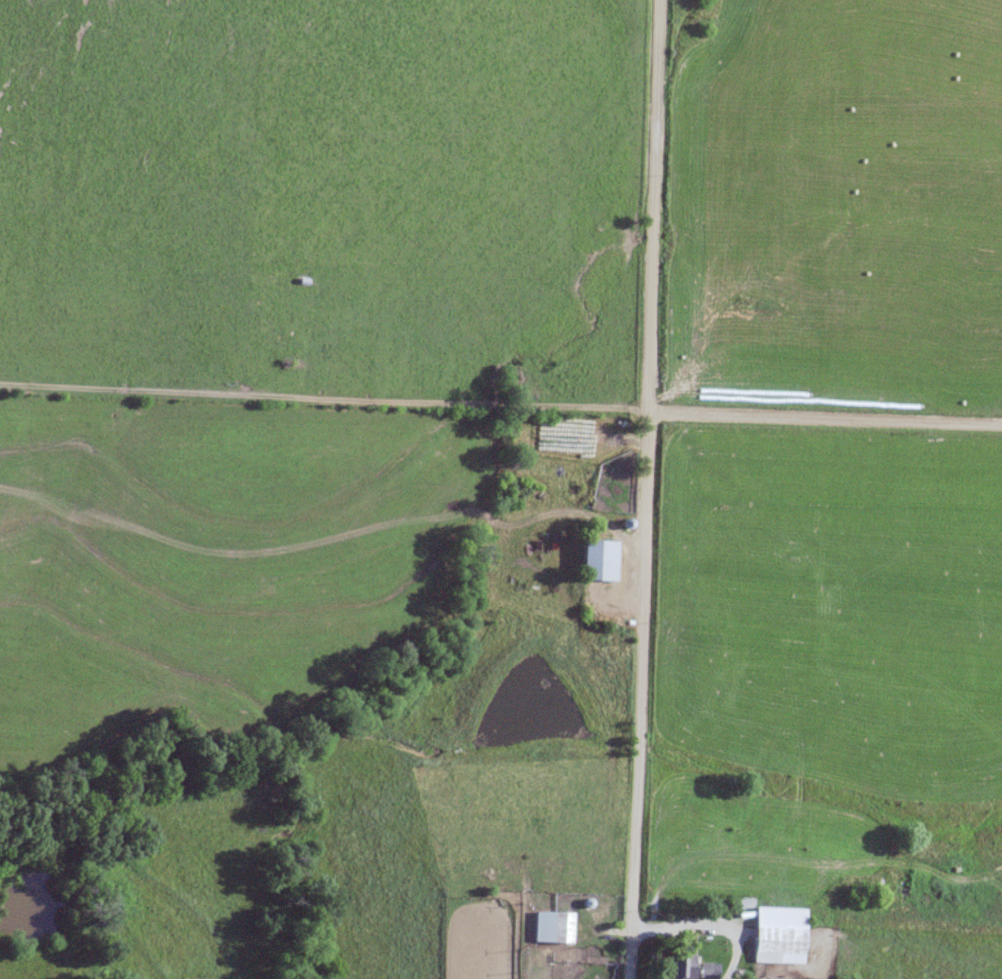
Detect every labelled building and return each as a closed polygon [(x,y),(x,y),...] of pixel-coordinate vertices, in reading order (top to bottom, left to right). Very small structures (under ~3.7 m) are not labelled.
[(581,581),(615,582),(616,542),(582,542),(581,581)] [(534,914),(533,944),(571,944),(571,914),(534,914)] [(805,929),(754,928),(753,963),(780,964),(780,954),(804,955),(805,929)] [(695,956),(670,956),(670,978),(695,978),(695,956)]
